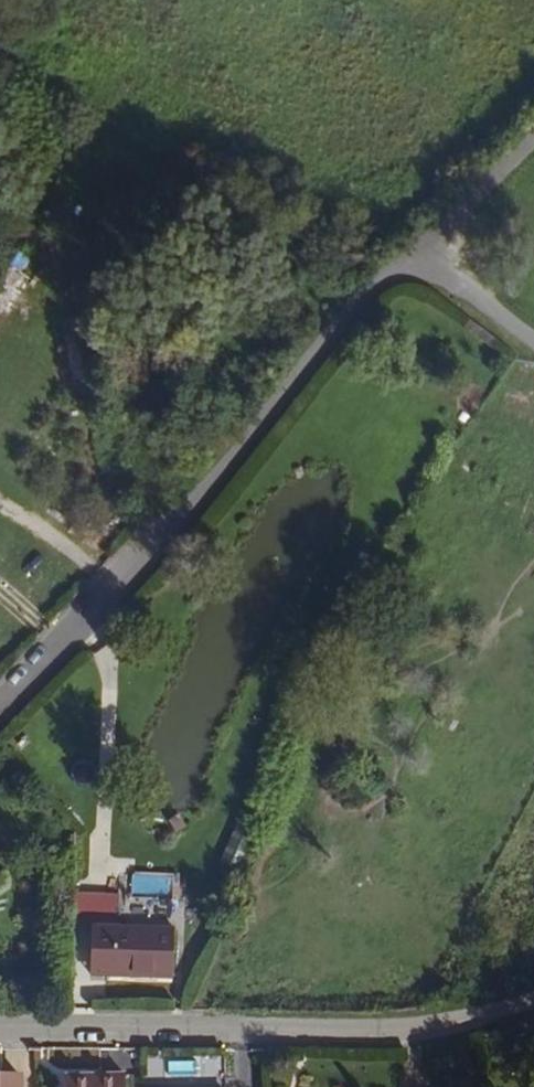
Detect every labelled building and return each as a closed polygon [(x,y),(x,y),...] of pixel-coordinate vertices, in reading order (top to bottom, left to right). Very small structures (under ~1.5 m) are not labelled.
[(390,799),(385,811),(398,815),(402,804),(390,799)] [(174,979),(175,928),(96,926),(95,963),(109,963),(108,977),(174,979)] [(108,977),(109,963),(95,963),(94,977),(108,977)] [(62,1073),(62,1086),(124,1086),(123,1072),(62,1073)] [(0,1074),(0,1086),(18,1086),(18,1074),(1,1074),(0,1074)]
